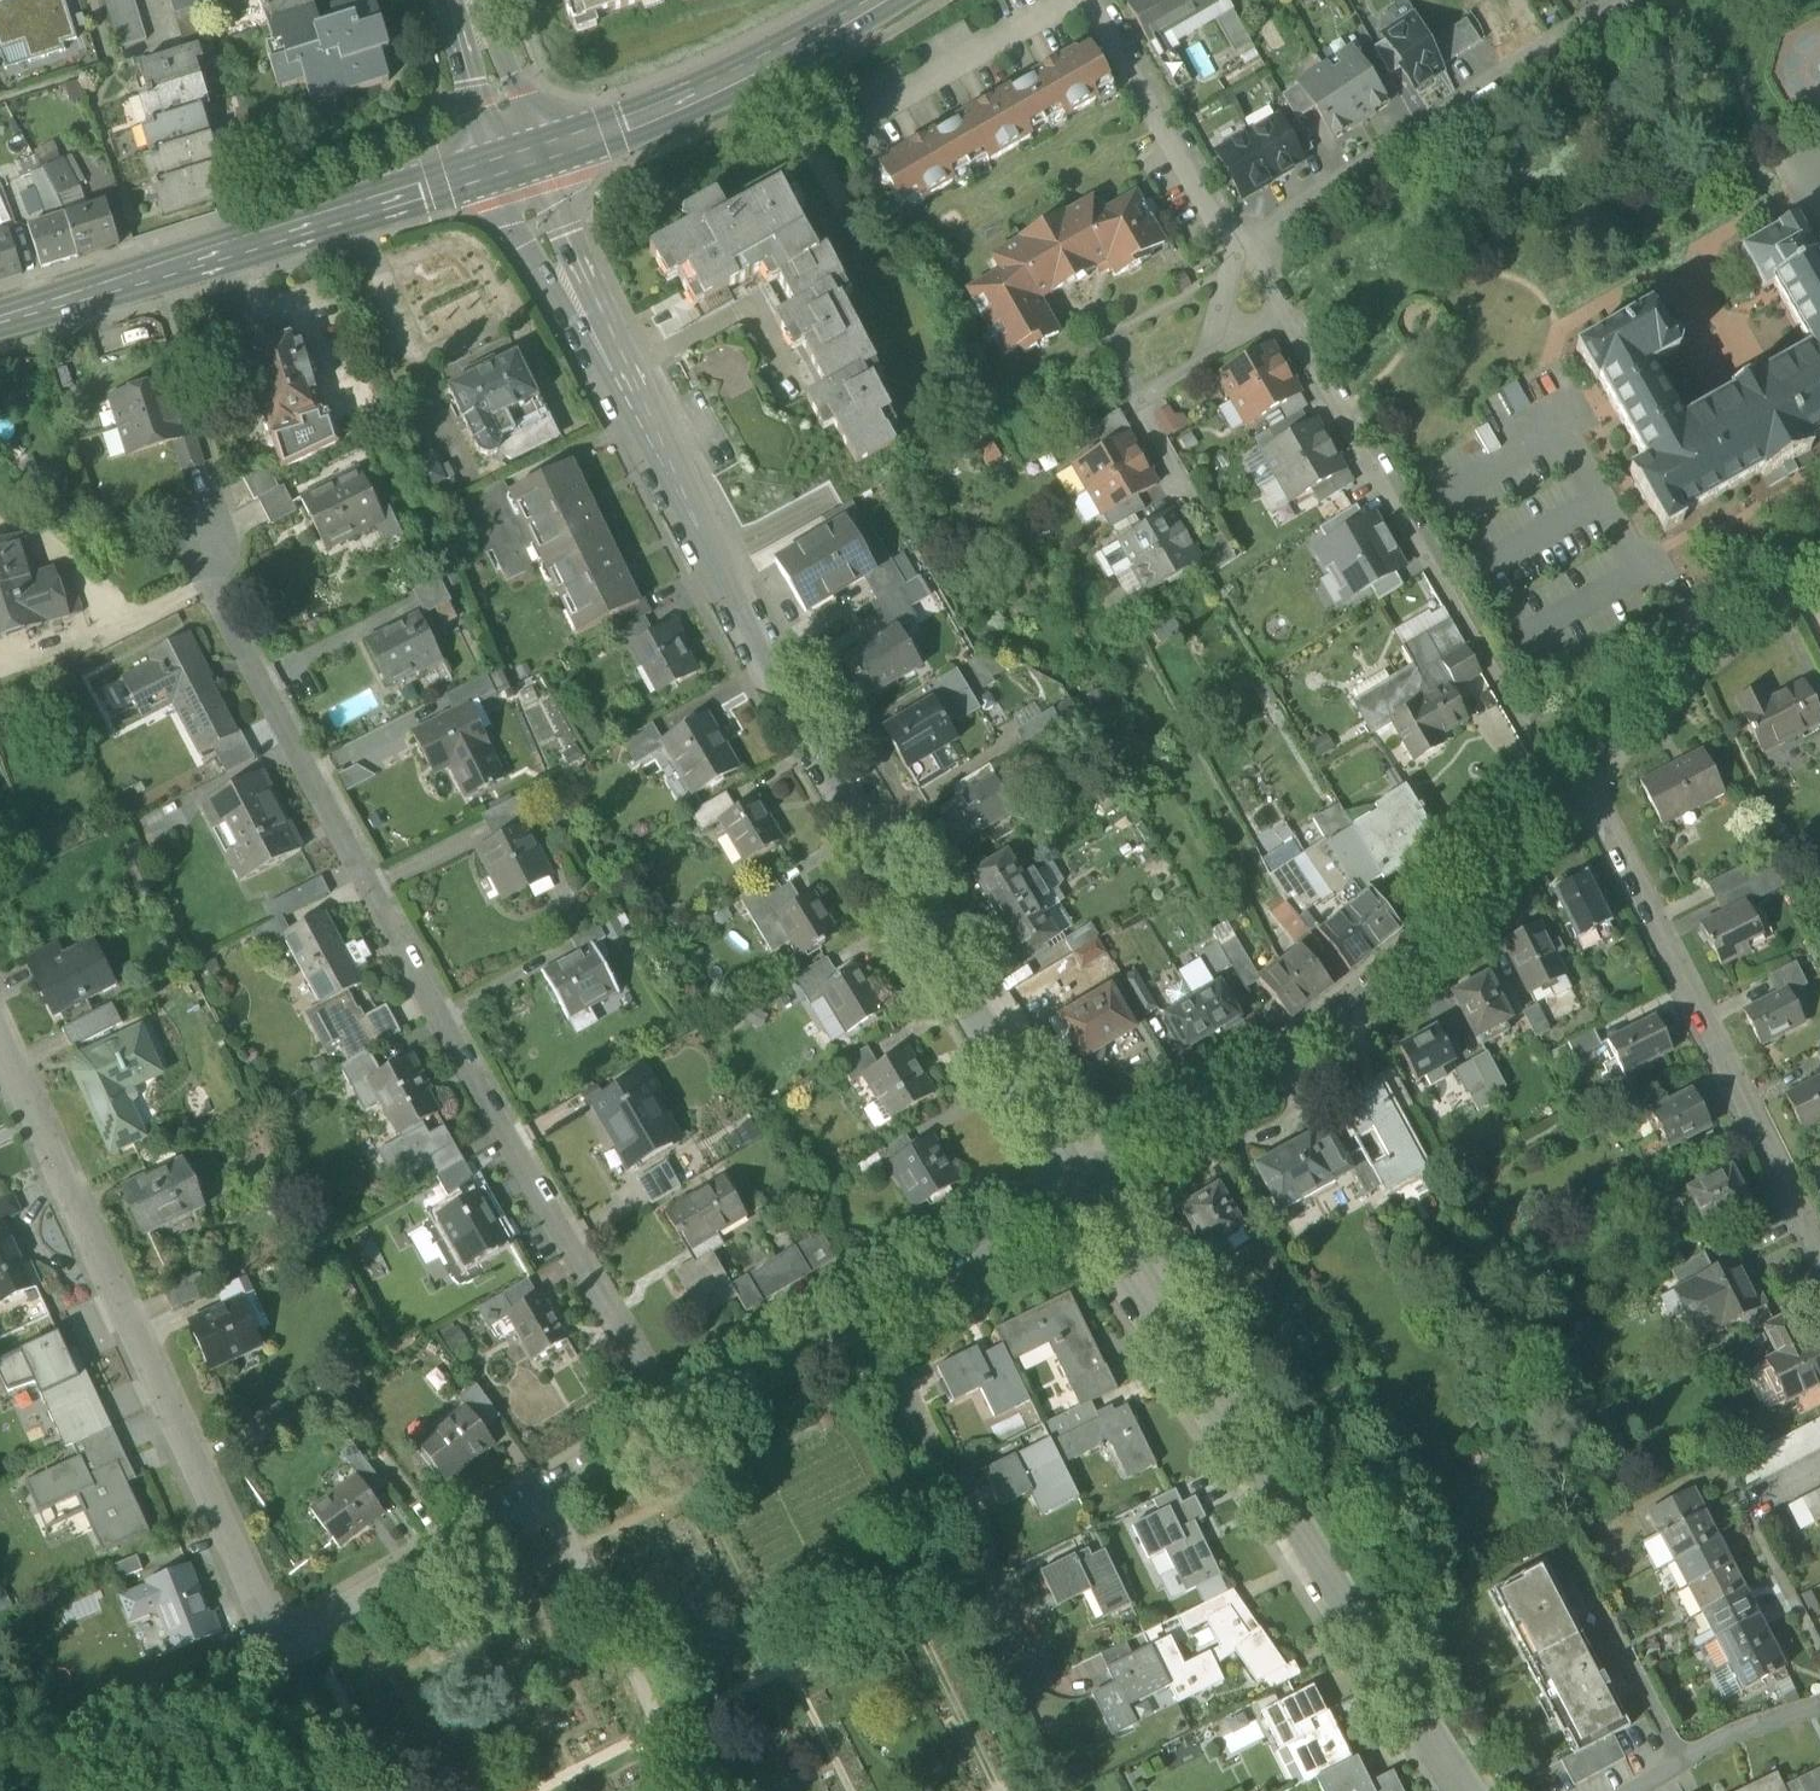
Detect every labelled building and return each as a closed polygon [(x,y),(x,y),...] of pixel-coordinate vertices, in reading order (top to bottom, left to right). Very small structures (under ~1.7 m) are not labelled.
[(29,62),(66,51),(64,44),(50,0),(2,0),(0,1),(0,51),(23,44),(29,62)] [(64,44),(77,40),(65,0),(50,0),(64,44)] [(135,0),(120,0),(106,4),(110,15),(137,7),(135,0)] [(201,0),(171,0),(170,0),(174,13),(202,4),(201,0)] [(312,0),(258,0),(267,27),(315,12),(312,0)] [(643,3),(642,0),(564,0),(574,27),(643,3)] [(1127,4),(1148,42),(1150,41),(1163,33),(1170,29),(1209,7),(1216,2),(1215,0),(1133,0),(1127,4)] [(1217,20),(1234,10),(1228,0),(1215,0),(1216,2),(1209,7),(1217,20)] [(321,31),(315,12),(267,27),(273,47),(265,49),(279,92),(305,84),(312,106),(390,81),(382,56),(389,54),(373,2),(330,15),(334,27),(321,31)] [(205,14),(202,4),(174,13),(178,26),(206,17),(205,14)] [(140,18),(137,7),(110,15),(113,26),(140,18)] [(1170,29),(1178,43),(1217,21),(1217,20),(1209,7),(1170,29)] [(1252,43),(1234,10),(1217,20),(1217,21),(1235,53),(1252,43)] [(1402,69),(1415,89),(1444,70),(1415,15),(1398,25),(1402,31),(1386,40),(1403,66),(1401,68),(1402,69)] [(210,30),(206,17),(178,26),(182,38),(210,30)] [(143,29),(140,18),(113,26),(117,37),(143,29)] [(1466,18),(1455,25),(1470,49),(1482,42),(1466,18)] [(1442,32),(1458,57),(1470,49),(1455,25),(1454,24),(1442,32)] [(147,41),(143,29),(117,37),(120,49),(147,41)] [(1150,41),(1159,57),(1172,49),(1179,45),(1178,43),(1170,29),(1163,33),(1150,41)] [(214,44),(210,30),(182,38),(187,52),(200,48),(214,44)] [(1458,57),(1442,32),(1429,40),(1446,65),(1458,57)] [(1374,48),(1389,76),(1402,69),(1401,68),(1403,66),(1386,40),(1374,48)] [(6,70),(29,62),(23,44),(0,51),(6,70)] [(138,68),(146,94),(200,77),(196,63),(204,61),(200,48),(187,52),(154,62),(138,68)] [(889,185),(902,208),(920,198),(921,201),(954,182),(953,179),(970,169),(966,162),(982,153),(986,160),(988,163),(1032,137),(1030,135),(1026,128),(1041,119),(1045,126),(1062,116),(1064,119),(1097,100),(1095,97),(1113,87),(1100,64),(1102,58),(1095,56),(1091,48),(1078,56),(1076,52),(1031,78),(1033,81),(1012,93),(1011,90),(956,121),(958,124),(937,136),(935,133),(891,158),(892,162),(880,169),(884,177),(882,184),(889,185)] [(1185,70),(1172,49),(1159,57),(1172,78),(1185,70)] [(1352,50),(1324,68),(1359,122),(1387,104),(1352,50)] [(1335,138),(1359,122),(1324,68),(1299,84),(1315,108),(1335,138)] [(209,106),(200,77),(146,94),(140,96),(149,125),(203,108),(209,106)] [(82,80),(65,85),(71,103),(88,98),(82,80)] [(1296,119),(1297,120),(1315,108),(1299,84),(1282,95),(1296,119)] [(212,136),(203,108),(149,125),(142,126),(151,155),(212,136)] [(1249,133),(1275,179),(1292,169),(1291,167),(1303,161),(1301,156),(1284,126),(1278,117),(1249,133)] [(1030,135),(1045,126),(1041,119),(1026,128),(1030,135)] [(1284,126),(1301,156),(1313,149),(1297,120),(1296,119),(1284,126)] [(1275,179),(1249,133),(1216,152),(1243,199),(1261,189),(1260,187),(1275,179)] [(221,165),(212,136),(151,155),(160,183),(214,167),(221,165)] [(43,170),(63,160),(54,141),(34,152),(36,157),(38,156),(43,170)] [(970,169),(986,160),(982,153),(966,162),(970,169)] [(77,187),(80,185),(86,182),(72,155),(63,160),(77,187)] [(18,164),(23,179),(33,175),(43,170),(38,156),(36,157),(18,164)] [(63,160),(43,170),(61,205),(78,258),(78,259),(120,245),(106,202),(88,208),(80,185),(77,187),(63,160)] [(223,197),(214,167),(160,183),(153,185),(163,215),(223,197)] [(41,269),(78,258),(61,205),(43,170),(33,175),(47,214),(49,213),(52,220),(29,227),(41,269)] [(834,425),(857,466),(879,454),(896,445),(889,432),(899,426),(875,382),(884,377),(843,302),(853,297),(827,250),(818,255),(795,213),(804,208),(786,175),(744,198),(750,208),(730,219),(717,196),(683,215),(690,228),(651,250),(669,282),(678,277),(695,307),(761,271),(768,283),(769,285),(779,279),(794,307),(785,312),(826,387),(807,398),(807,399),(825,430),(834,425)] [(999,345),(1004,355),(1020,346),(1024,354),(1037,346),(1035,343),(1044,338),(1046,341),(1059,334),(1044,308),(1048,305),(1051,294),(1063,287),(1061,284),(1081,272),(1083,275),(1095,268),(1107,271),(1111,269),(1116,277),(1129,270),(1127,267),(1136,261),(1138,265),(1151,257),(1148,253),(1164,244),(1151,222),(1153,221),(1143,204),(1142,205),(1136,195),(1101,215),(1093,200),(1065,216),(1064,214),(1020,239),(1021,241),(992,257),(1001,272),(968,291),(973,301),(972,302),(981,319),(983,318),(989,328),(987,329),(997,346),(999,345)] [(1665,533),(1684,522),(1681,518),(1761,473),(1764,478),(1811,451),(1808,446),(1819,439),(1819,261),(1796,218),(1742,249),(1765,290),(1774,285),(1810,348),(1758,378),(1755,373),(1728,389),(1731,393),(1685,419),(1684,417),(1681,418),(1652,368),(1679,352),(1681,344),(1677,338),(1669,336),(1668,336),(1650,305),(1576,347),(1596,382),(1599,381),(1645,462),(1630,470),(1637,483),(1635,485),(1643,501),(1646,499),(1665,533)] [(23,274),(11,233),(0,237),(0,281),(23,274)] [(1129,270),(1138,265),(1136,261),(1127,267),(1129,270)] [(761,271),(695,307),(702,320),(768,283),(761,271)] [(1063,287),(1083,275),(1081,272),(1061,284),(1063,287)] [(261,399),(272,434),(308,423),(307,417),(323,412),(312,377),(314,376),(317,371),(313,359),(308,356),(306,356),(300,339),(294,336),(246,350),(257,385),(263,384),(267,397),(261,399)] [(1035,343),(1037,346),(1046,341),(1044,338),(1035,343)] [(1217,375),(1232,400),(1288,368),(1284,360),(1281,361),(1271,344),(1217,375)] [(498,453),(500,450),(502,445),(501,439),(548,416),(549,416),(517,352),(448,386),(478,447),(480,451),(483,454),(486,455),(490,456),(495,454),(498,453)] [(1293,376),(1288,368),(1232,400),(1247,426),(1276,410),(1300,395),(1290,378),(1293,376)] [(111,398),(121,428),(176,411),(167,381),(111,398)] [(1503,390),(1516,412),(1529,405),(1516,383),(1503,390)] [(257,385),(261,399),(267,397),(263,384),(257,385)] [(1276,410),(1283,422),(1302,411),(1308,408),(1300,395),(1276,410)] [(1232,434),(1247,426),(1232,400),(1217,409),(1232,434)] [(1154,416),(1167,438),(1180,430),(1167,408),(1154,416)] [(328,410),(323,412),(307,417),(308,423),(272,434),(273,437),(268,446),(277,451),(283,470),(339,443),(328,410)] [(184,437),(176,411),(121,428),(129,456),(175,441),(185,438),(184,437)] [(1094,425),(1106,447),(1127,434),(1131,432),(1120,411),(1094,425)] [(1310,423),(1302,411),(1283,422),(1269,430),(1276,443),(1310,423)] [(558,436),(548,416),(501,439),(502,445),(500,450),(513,458),(558,436)] [(1261,451),(1276,477),(1332,444),(1328,436),(1325,438),(1315,420),(1310,423),(1276,443),(1261,451)] [(175,441),(184,469),(203,464),(193,434),(184,437),(185,438),(175,441)] [(1072,501),(1089,491),(1145,459),(1140,451),(1138,452),(1127,434),(1106,447),(1104,448),(1099,447),(1098,452),(1074,465),(1075,467),(1058,476),(1072,501)] [(1337,452),(1332,444),(1276,477),(1291,503),(1313,490),(1345,472),(1334,454),(1337,452)] [(1257,488),(1276,477),(1261,451),(1242,462),(1257,488)] [(414,462),(426,490),(455,476),(449,465),(441,469),(433,453),(414,462)] [(1149,467),(1145,459),(1089,491),(1103,517),(1138,497),(1157,486),(1147,468),(1149,467)] [(242,474),(255,501),(279,488),(266,462),(242,474)] [(578,631),(579,633),(615,615),(619,613),(640,603),(639,601),(623,569),(617,572),(581,498),(587,495),(571,462),(510,491),(511,493),(515,491),(525,511),(521,513),(536,543),(540,542),(548,559),(544,561),(545,563),(549,561),(557,578),(554,580),(568,611),(572,609),(582,629),(578,631)] [(301,499),(326,550),(375,526),(385,521),(379,509),(360,470),(301,499)] [(1313,490),(1321,504),(1352,484),(1345,472),(1313,490)] [(1276,477),(1257,488),(1255,489),(1269,515),(1291,503),(1276,477)] [(259,500),(272,526),(298,513),(285,487),(259,500)] [(1103,517),(1110,529),(1128,519),(1135,515),(1145,510),(1138,497),(1103,517)] [(823,519),(830,531),(846,522),(846,523),(860,515),(853,503),(823,519)] [(379,509),(385,521),(375,526),(384,545),(404,535),(389,504),(379,509)] [(1320,529),(1327,543),(1365,521),(1357,506),(1320,529)] [(1116,577),(1118,576),(1189,535),(1184,527),(1182,529),(1171,511),(1142,528),(1134,532),(1118,542),(1118,543),(1101,552),(1116,577)] [(1135,515),(1128,519),(1132,526),(1134,532),(1142,528),(1135,515)] [(1343,580),(1353,598),(1370,588),(1395,574),(1404,569),(1373,516),(1365,521),(1327,543),(1315,550),(1331,577),(1343,580)] [(1110,529),(1119,533),(1132,526),(1128,519),(1110,529)] [(777,562),(806,612),(863,580),(875,573),(873,571),(846,523),(846,522),(830,531),(777,562)] [(1216,553),(1224,566),(1235,559),(1221,534),(1209,541),(1214,554),(1216,553)] [(1193,543),(1189,535),(1118,576),(1133,601),(1147,592),(1147,593),(1151,591),(1195,566),(1199,564),(1201,562),(1191,545),(1193,543)] [(83,613),(69,565),(35,576),(22,536),(0,543),(0,639),(83,613)] [(1199,564),(1206,576),(1224,566),(1216,553),(1214,554),(1201,562),(1199,564)] [(903,554),(891,561),(905,586),(917,579),(903,554)] [(909,610),(898,590),(905,586),(891,561),(873,571),(875,573),(863,580),(876,603),(871,606),(888,635),(899,629),(899,630),(915,620),(909,610)] [(1199,564),(1195,566),(1203,578),(1206,576),(1199,564)] [(1370,588),(1378,602),(1403,586),(1395,574),(1370,588)] [(1118,576),(1116,577),(1133,607),(1153,595),(1151,591),(1147,593),(1147,592),(1133,601),(1118,576)] [(917,579),(905,586),(898,590),(909,610),(932,597),(921,577),(917,579)] [(1343,580),(1331,577),(1345,602),(1353,598),(1343,580)] [(414,591),(426,615),(436,610),(450,603),(452,602),(440,578),(414,591)] [(640,603),(619,613),(626,627),(644,617),(652,613),(645,598),(639,601),(640,603)] [(458,619),(450,603),(436,610),(444,626),(458,619)] [(1392,632),(1402,648),(1425,635),(1450,620),(1443,608),(1431,615),(1429,611),(1392,632)] [(1163,609),(1147,620),(1155,633),(1172,623),(1163,609)] [(367,642),(389,685),(418,670),(419,674),(443,662),(420,615),(367,642)] [(654,634),(644,617),(626,627),(621,630),(631,647),(635,645),(654,634)] [(1425,635),(1456,689),(1481,674),(1450,620),(1425,635)] [(635,645),(661,691),(679,681),(680,683),(697,674),(682,645),(686,643),(675,623),(654,634),(635,645)] [(843,661),(865,699),(921,667),(899,630),(899,629),(888,635),(843,661)] [(187,732),(199,755),(214,747),(237,735),(236,734),(201,666),(206,663),(190,633),(154,652),(158,659),(123,678),(138,706),(169,690),(173,688),(194,728),(187,732)] [(1402,648),(1430,697),(1447,687),(1450,692),(1456,689),(1425,635),(1402,648)] [(656,693),(661,691),(635,645),(631,647),(656,693)] [(980,656),(993,679),(1007,671),(993,649),(980,656)] [(956,671),(971,696),(973,695),(995,682),(993,679),(980,656),(956,671)] [(488,677),(496,693),(511,689),(502,670),(488,677)] [(942,699),(935,703),(946,722),(955,717),(958,722),(981,709),(973,695),(971,696),(956,671),(933,684),(942,699)] [(1353,690),(1360,702),(1392,684),(1385,671),(1353,690)] [(447,696),(455,712),(470,704),(471,706),(480,701),(496,693),(488,677),(488,675),(447,696)] [(579,680),(564,675),(558,691),(573,696),(579,680)] [(1376,733),(1393,724),(1390,719),(1410,707),(1395,682),(1392,684),(1360,702),(1359,703),(1376,733)] [(1778,745),(1819,724),(1819,715),(1804,684),(1770,701),(1763,689),(1738,702),(1750,726),(1747,727),(1752,738),(1754,737),(1769,728),(1778,745)] [(1089,692),(1093,707),(1114,701),(1111,687),(1089,692)] [(1417,703),(1410,707),(1390,719),(1393,724),(1400,736),(1415,761),(1442,745),(1437,737),(1466,720),(1450,692),(1447,687),(1430,697),(1418,704),(1417,703)] [(494,728),(480,701),(471,706),(484,733),(494,728)] [(957,740),(946,722),(935,703),(934,701),(884,730),(918,788),(944,773),(933,754),(949,744),(957,740)] [(462,760),(479,793),(505,779),(489,747),(491,746),(484,733),(471,706),(470,704),(455,712),(413,733),(434,774),(462,760)] [(1011,718),(1019,730),(1042,716),(1034,704),(1011,718)] [(1019,730),(1015,732),(1023,746),(1061,723),(1053,709),(1042,716),(1019,730)] [(693,790),(695,794),(739,769),(707,715),(663,740),(675,761),(693,790)] [(624,742),(637,765),(662,750),(648,727),(624,742)] [(1769,728),(1754,737),(1762,753),(1778,745),(1769,728)] [(214,747),(228,774),(256,759),(241,732),(236,734),(237,735),(214,747)] [(1304,748),(1313,763),(1336,748),(1327,734),(1304,748)] [(960,763),(949,744),(933,754),(944,773),(960,763)] [(1637,780),(1657,820),(1701,798),(1703,803),(1724,792),(1701,748),(1637,780)] [(679,798),(693,790),(675,761),(661,769),(679,798)] [(348,794),(376,777),(357,764),(337,776),(348,794)] [(951,789),(958,801),(993,780),(996,779),(988,766),(951,789)] [(229,853),(243,881),(303,850),(263,772),(202,803),(216,829),(231,822),(244,845),(229,853)] [(936,815),(957,848),(984,831),(1009,816),(1013,814),(993,780),(958,801),(936,815)] [(1378,811),(1408,861),(1439,843),(1421,813),(1424,811),(1421,807),(1419,808),(1406,786),(1382,800),(1386,806),(1378,811)] [(691,813),(702,831),(722,820),(721,818),(737,809),(726,792),(691,813)] [(490,812),(502,837),(526,825),(527,827),(533,823),(520,797),(490,812)] [(722,820),(746,860),(780,840),(756,798),(737,809),(721,818),(722,820)] [(1332,894),(1344,912),(1371,890),(1367,885),(1381,877),(1355,834),(1351,826),(1340,804),(1314,818),(1326,840),(1304,852),(1306,856),(1332,894)] [(1355,834),(1381,877),(1408,861),(1378,811),(1351,826),(1355,834)] [(483,816),(495,841),(502,837),(490,812),(483,816)] [(984,831),(992,845),(1017,830),(1009,816),(984,831)] [(216,829),(229,853),(244,845),(231,822),(216,829)] [(493,869),(508,899),(530,888),(527,882),(549,871),(527,827),(526,825),(502,837),(495,841),(478,849),(489,871),(493,869)] [(1263,859),(1272,873),(1301,855),(1291,840),(1263,859)] [(1708,882),(1716,899),(1743,886),(1778,869),(1769,851),(1708,882)] [(988,900),(991,898),(1023,879),(1007,852),(972,873),(988,900)] [(1270,875),(1273,882),(1294,863),(1322,904),(1332,894),(1306,856),(1304,852),(1301,855),(1272,873),(1270,875)] [(1049,894),(1053,891),(1059,888),(1064,881),(1052,861),(1035,872),(1049,894)] [(1316,929),(1319,932),(1344,912),(1332,894),(1322,904),(1294,863),(1273,882),(1282,898),(1286,903),(1309,932),(1310,933),(1316,929)] [(1743,886),(1751,903),(1786,885),(1778,869),(1743,886)] [(991,898),(1011,931),(1044,912),(1059,902),(1060,902),(1053,891),(1049,894),(1035,872),(1023,879),(991,898)] [(1554,891),(1578,939),(1596,930),(1595,930),(1609,923),(1585,875),(1554,891)] [(277,900),(286,916),(331,893),(323,877),(277,900)] [(740,898),(747,911),(781,890),(774,877),(740,898)] [(1751,903),(1743,886),(1716,899),(1724,915),(1745,904),(1746,906),(1751,903)] [(787,931),(802,956),(818,947),(819,948),(825,945),(824,943),(838,934),(838,933),(837,933),(813,894),(814,894),(813,892),(791,906),(781,890),(747,911),(767,943),(787,931)] [(1402,930),(1371,890),(1344,912),(1376,951),(1394,936),(1402,930)] [(1269,908),(1273,914),(1286,903),(1282,898),(1269,908)] [(286,916),(277,900),(268,904),(277,921),(283,917),(286,916)] [(1044,912),(1059,936),(1074,927),(1059,902),(1044,912)] [(1309,932),(1286,903),(1273,914),(1296,942),(1309,932)] [(1711,950),(1719,967),(1747,953),(1743,945),(1761,936),(1746,906),(1745,904),(1724,915),(1699,927),(1707,942),(1706,943),(1710,950),(1711,950)] [(302,969),(322,1006),(309,1013),(330,1053),(345,1046),(353,1060),(370,1050),(375,1048),(360,1020),(361,1019),(347,993),(365,983),(357,970),(368,964),(356,941),(345,947),(326,912),(291,931),(289,932),(307,966),(302,969)] [(1059,936),(1044,912),(1011,931),(1008,933),(1023,958),(1024,957),(1028,963),(1050,949),(1046,944),(1059,936)] [(1376,951),(1344,912),(1319,932),(1350,972),(1376,951)] [(261,947),(283,935),(289,932),(291,931),(283,917),(277,921),(254,932),(261,947)] [(616,917),(601,925),(610,943),(626,935),(616,917)] [(1211,931),(1220,946),(1236,937),(1227,921),(1211,931)] [(571,939),(579,953),(594,945),(594,946),(607,939),(598,924),(571,939)] [(1504,942),(1530,994),(1548,985),(1551,983),(1549,981),(1564,974),(1539,924),(1504,942)] [(1065,941),(1072,954),(1097,938),(1090,926),(1065,941)] [(283,935),(302,969),(307,966),(289,932),(283,935)] [(1302,947),(1312,959),(1323,950),(1310,933),(1309,932),(1296,942),(1301,948),(1302,947)] [(1220,946),(1245,989),(1260,980),(1262,979),(1236,937),(1220,946)] [(1107,955),(1097,938),(1072,954),(1082,970),(1107,955)] [(40,983),(57,1017),(117,986),(94,941),(64,956),(55,961),(61,972),(40,983)] [(27,959),(40,983),(61,972),(55,961),(64,956),(57,943),(27,959)] [(1200,962),(1210,978),(1231,965),(1217,943),(1196,955),(1200,962)] [(543,974),(568,1019),(588,1008),(585,1003),(616,986),(594,946),(594,945),(579,953),(579,955),(543,974)] [(1311,1002),(1332,986),(1312,959),(1302,947),(1301,948),(1281,964),(1311,1002)] [(795,977),(807,997),(823,988),(822,986),(839,976),(828,958),(795,977)] [(1183,982),(1193,999),(1205,992),(1200,984),(1210,978),(1200,962),(1179,974),(1184,982),(1183,982)] [(1770,975),(1777,991),(1802,979),(1794,963),(1770,975)] [(1290,1018),(1311,1002),(1281,964),(1262,979),(1260,980),(1290,1018)] [(836,1011),(849,1032),(884,1011),(857,965),(839,976),(822,986),(823,988),(836,1011)] [(1122,979),(1144,1017),(1158,1009),(1136,971),(1122,979)] [(1549,981),(1551,983),(1565,976),(1564,974),(1549,981)] [(1477,1037),(1482,1046),(1508,1032),(1504,1023),(1511,1019),(1488,975),(1453,994),(1476,1038),(1477,1037)] [(1572,989),(1565,976),(1551,983),(1548,985),(1555,998),(1572,989)] [(1165,993),(1176,1009),(1193,999),(1183,982),(1165,993)] [(1220,983),(1205,992),(1193,999),(1213,1033),(1223,1027),(1226,1031),(1242,1021),(1220,983)] [(1053,984),(1029,999),(1044,1024),(1068,1009),(1053,984)] [(821,1020),(836,1011),(823,988),(807,997),(821,1020)] [(1075,1044),(1084,1059),(1087,1063),(1091,1066),(1096,1066),(1101,1065),(1104,1061),(1106,1057),(1106,1052),(1104,1048),(1134,1030),(1110,989),(1050,1024),(1065,1051),(1075,1044)] [(1743,1014),(1759,1046),(1802,1025),(1786,993),(1743,1014)] [(1213,1033),(1193,999),(1176,1009),(1166,1015),(1172,1026),(1167,1029),(1180,1051),(1185,1048),(1186,1049),(1213,1033)] [(63,1030),(73,1050),(123,1024),(113,1004),(63,1030)] [(360,1020),(375,1048),(402,1033),(387,1005),(361,1019),(360,1020)] [(769,1015),(752,1005),(745,1018),(762,1028),(769,1015)] [(1523,1012),(1536,1038),(1550,1031),(1537,1005),(1523,1012)] [(588,1008),(568,1019),(575,1032),(595,1020),(588,1008)] [(1607,1041),(1627,1081),(1650,1070),(1647,1064),(1672,1052),(1655,1017),(1607,1041)] [(1425,1077),(1430,1087),(1445,1079),(1440,1069),(1455,1061),(1437,1028),(1400,1048),(1417,1081),(1425,1077)] [(76,1073),(112,1153),(145,1138),(130,1103),(137,1100),(132,1088),(161,1074),(141,1030),(82,1058),(84,1061),(79,1072),(76,1073)] [(1567,1043),(1574,1058),(1601,1045),(1594,1030),(1567,1043)] [(840,1063),(849,1077),(876,1060),(868,1046),(840,1063)] [(880,1100),(892,1120),(934,1095),(906,1048),(879,1065),(876,1060),(849,1077),(853,1082),(870,1072),(885,1097),(880,1100)] [(341,1066),(354,1090),(370,1081),(370,1079),(382,1072),(370,1050),(353,1060),(341,1066)] [(1506,1087),(1487,1052),(1472,1061),(1484,1084),(1490,1096),(1506,1087)] [(332,1071),(324,1057),(309,1065),(316,1080),(332,1071)] [(382,1101),(400,1134),(423,1122),(440,1113),(410,1058),(382,1072),(370,1079),(370,1081),(382,1101)] [(1484,1084),(1472,1061),(1454,1070),(1467,1093),(1469,1092),(1484,1084)] [(1393,1068),(1354,1090),(1360,1100),(1382,1088),(1399,1078),(1393,1068)] [(618,1146),(630,1167),(664,1147),(659,1139),(672,1129),(655,1099),(662,1095),(649,1072),(596,1102),(620,1143),(618,1146)] [(1398,1113),(1399,1115),(1414,1107),(1399,1078),(1382,1088),(1396,1114),(1398,1113)] [(1802,1129),(1819,1120),(1819,1079),(1786,1096),(1802,1129)] [(365,1111),(382,1101),(370,1081),(354,1090),(365,1111)] [(1494,1102),(1490,1096),(1484,1084),(1469,1092),(1478,1110),(1494,1102)] [(1382,1088),(1360,1100),(1358,1101),(1362,1109),(1345,1119),(1356,1139),(1374,1129),(1390,1159),(1372,1169),(1382,1187),(1385,1193),(1426,1170),(1414,1147),(1416,1146),(1399,1115),(1398,1113),(1396,1114),(1382,1088)] [(1335,1100),(1345,1119),(1362,1109),(1358,1101),(1360,1100),(1354,1090),(1335,1100)] [(1636,1149),(1646,1169),(1675,1155),(1671,1147),(1710,1127),(1699,1105),(1692,1091),(1681,1096),(1682,1097),(1651,1112),(1652,1114),(1645,1118),(1656,1139),(1636,1149)] [(880,1127),(892,1120),(880,1100),(868,1108),(867,1114),(874,1125),(880,1127)] [(762,1136),(752,1119),(732,1131),(742,1148),(762,1136)] [(430,1134),(423,1122),(400,1134),(403,1140),(380,1152),(397,1183),(398,1182),(413,1174),(432,1164),(458,1149),(445,1126),(430,1134)] [(1686,1146),(1694,1161),(1720,1148),(1713,1132),(1686,1146)] [(1320,1143),(1316,1145),(1328,1168),(1345,1158),(1331,1133),(1318,1140),(1320,1143)] [(877,1153),(885,1167),(889,1165),(896,1161),(895,1159),(914,1148),(906,1135),(877,1153)] [(1336,1182),(1328,1168),(1316,1145),(1311,1135),(1255,1165),(1281,1211),(1336,1182)] [(904,1189),(916,1209),(959,1183),(931,1137),(914,1148),(895,1159),(896,1161),(910,1185),(904,1189)] [(432,1164),(439,1176),(465,1161),(458,1149),(432,1164)] [(1352,1173),(1365,1196),(1382,1187),(1372,1169),(1362,1149),(1345,1158),(1352,1173)] [(157,1158),(163,1171),(180,1163),(174,1150),(157,1158)] [(864,1179),(885,1167),(877,1153),(856,1166),(864,1179)] [(1328,1168),(1336,1182),(1352,1173),(1345,1158),(1328,1168)] [(473,1176),(465,1161),(439,1176),(438,1177),(446,1192),(470,1178),(473,1176)] [(896,1161),(889,1165),(904,1189),(910,1185),(896,1161)] [(682,1188),(667,1162),(637,1179),(652,1205),(682,1188)] [(201,1208),(180,1163),(163,1171),(127,1188),(148,1233),(201,1208)] [(1691,1212),(1698,1227),(1705,1224),(1706,1226),(1748,1205),(1731,1169),(1688,1190),(1697,1209),(1691,1212)] [(398,1182),(397,1183),(395,1184),(403,1197),(420,1187),(413,1174),(398,1182)] [(469,1242),(478,1259),(510,1242),(498,1221),(496,1222),(480,1192),(478,1193),(470,1178),(446,1192),(454,1206),(437,1216),(438,1218),(440,1217),(458,1249),(469,1242)] [(682,1232),(691,1248),(705,1240),(746,1216),(724,1179),(665,1213),(678,1235),(682,1232)] [(1181,1209),(1214,1262),(1233,1251),(1226,1239),(1242,1229),(1243,1229),(1237,1218),(1218,1186),(1181,1209)] [(22,1213),(14,1195),(0,1202),(0,1223),(22,1213)] [(1242,1229),(1248,1239),(1262,1232),(1251,1210),(1237,1218),(1243,1229),(1242,1229)] [(440,1217),(438,1218),(465,1267),(478,1259),(469,1242),(458,1249),(440,1217)] [(425,1224),(410,1230),(422,1262),(438,1256),(425,1224)] [(40,1286),(30,1264),(25,1266),(8,1228),(0,1232),(0,1305),(40,1286)] [(1250,1241),(1248,1239),(1242,1229),(1226,1239),(1233,1251),(1250,1241)] [(795,1247),(811,1274),(837,1258),(821,1231),(795,1247)] [(706,1316),(738,1297),(738,1296),(705,1240),(691,1248),(697,1258),(675,1272),(684,1288),(688,1286),(706,1316)] [(746,1291),(738,1296),(738,1297),(747,1312),(811,1274),(795,1247),(739,1280),(746,1291)] [(1679,1284),(1680,1286),(1694,1279),(1712,1270),(1704,1253),(1670,1270),(1678,1285),(1679,1284)] [(1712,1270),(1694,1279),(1720,1328),(1739,1319),(1765,1306),(1756,1288),(1752,1290),(1735,1258),(1712,1270)] [(164,1291),(173,1311),(211,1294),(201,1273),(164,1291)] [(504,1294),(514,1310),(538,1296),(528,1279),(504,1294)] [(1698,1339),(1720,1328),(1694,1279),(1680,1286),(1680,1287),(1679,1287),(1688,1305),(1682,1308),(1698,1339)] [(224,1309),(242,1301),(248,1299),(246,1295),(240,1281),(216,1292),(224,1309)] [(1673,1290),(1682,1308),(1688,1305),(1679,1287),(1673,1290)] [(271,1326),(255,1291),(246,1295),(248,1299),(242,1301),(252,1323),(256,1333),(271,1326)] [(479,1308),(489,1325),(508,1313),(514,1310),(504,1294),(479,1308)] [(508,1313),(534,1358),(567,1339),(541,1294),(538,1296),(514,1310),(508,1313)] [(996,1330),(1003,1345),(1009,1357),(1052,1336),(1065,1362),(1060,1365),(1080,1407),(1091,1402),(1117,1389),(1106,1366),(1105,1367),(1070,1294),(996,1330)] [(190,1325),(210,1369),(262,1345),(256,1333),(252,1323),(242,1301),(224,1309),(190,1325)] [(1739,1319),(1747,1335),(1763,1327),(1773,1322),(1765,1306),(1739,1319)] [(1786,1403),(1819,1387),(1819,1364),(1808,1340),(1803,1342),(1789,1314),(1773,1322),(1763,1327),(1769,1340),(1774,1337),(1781,1352),(1777,1355),(1765,1361),(1786,1403)] [(469,1343),(458,1325),(441,1335),(452,1353),(469,1343)] [(59,1333),(20,1351),(36,1384),(41,1396),(79,1378),(68,1354),(59,1333)] [(1774,1337),(1769,1340),(1777,1355),(1781,1352),(1774,1337)] [(1031,1402),(1009,1357),(1003,1345),(981,1356),(977,1348),(937,1367),(954,1402),(986,1386),(1001,1416),(1031,1402)] [(76,1350),(68,1354),(79,1378),(90,1400),(104,1431),(112,1427),(76,1350)] [(36,1384),(20,1351),(0,1360),(0,1375),(8,1393),(36,1384)] [(1769,1412),(1786,1403),(1765,1361),(1748,1370),(1769,1412)] [(90,1400),(79,1378),(41,1396),(51,1418),(90,1400)] [(468,1407),(481,1425),(496,1411),(477,1386),(459,1399),(467,1408),(468,1407)] [(73,1445),(104,1431),(90,1400),(51,1418),(59,1434),(66,1448),(73,1445)] [(1042,1426),(1051,1443),(1100,1419),(1091,1402),(1080,1407),(1042,1426)] [(1051,1443),(1051,1444),(1062,1466),(1114,1440),(1119,1438),(1127,1453),(1121,1455),(1132,1477),(1156,1465),(1127,1406),(1100,1420),(1100,1419),(1051,1443)] [(424,1452),(447,1482),(464,1468),(463,1467),(494,1443),(486,1431),(481,1425),(468,1407),(467,1408),(435,1432),(441,1440),(424,1452)] [(237,1430),(246,1445),(278,1426),(269,1411),(237,1430)] [(500,1417),(496,1411),(481,1425),(486,1431),(500,1417)] [(1801,1429),(1813,1452),(1819,1449),(1819,1434),(1814,1422),(1801,1429)] [(79,1458),(88,1479),(113,1468),(128,1461),(112,1427),(104,1431),(73,1445),(79,1458)] [(1801,1429),(1788,1436),(1800,1459),(1813,1452),(1801,1429)] [(441,1440),(435,1432),(419,1444),(424,1452),(441,1440)] [(1788,1436),(1775,1442),(1787,1466),(1800,1459),(1788,1436)] [(1114,1440),(1121,1455),(1127,1453),(1119,1438),(1114,1440)] [(1775,1442),(1762,1449),(1774,1473),(1787,1466),(1775,1442)] [(357,1478),(371,1496),(385,1486),(354,1444),(341,1454),(359,1476),(357,1478)] [(1078,1499),(1062,1466),(1051,1444),(1017,1460),(1015,1456),(984,1471),(1002,1507),(1033,1492),(1031,1488),(1038,1485),(1051,1511),(1078,1499)] [(1762,1449),(1749,1456),(1761,1478),(1762,1480),(1774,1473),(1762,1449)] [(1747,1485),(1761,1478),(1749,1456),(1736,1463),(1747,1485)] [(76,1497),(103,1554),(150,1532),(127,1483),(122,1472),(117,1475),(113,1468),(88,1479),(79,1458),(25,1483),(39,1514),(76,1497)] [(122,1472),(127,1483),(136,1479),(128,1461),(113,1468),(117,1475),(122,1472)] [(312,1511),(339,1547),(384,1514),(371,1496),(357,1478),(312,1511)] [(1153,1501),(1159,1513),(1170,1508),(1177,1523),(1180,1529),(1194,1522),(1195,1523),(1206,1518),(1196,1497),(1182,1503),(1176,1490),(1153,1501)] [(1664,1526),(1667,1532),(1704,1512),(1693,1491),(1650,1513),(1658,1529),(1664,1526)] [(1819,1520),(1819,1504),(1814,1493),(1802,1499),(1814,1523),(1819,1520)] [(1800,1530),(1814,1523),(1802,1499),(1788,1506),(1788,1507),(1800,1530)] [(1132,1527),(1140,1541),(1177,1523),(1170,1508),(1159,1513),(1132,1527)] [(1667,1532),(1661,1535),(1671,1555),(1675,1561),(1717,1539),(1704,1512),(1667,1532)] [(1186,1591),(1186,1592),(1196,1587),(1220,1576),(1221,1575),(1195,1523),(1194,1522),(1180,1529),(1177,1523),(1140,1541),(1149,1559),(1166,1551),(1176,1571),(1186,1591)] [(1654,1564),(1671,1555),(1661,1535),(1643,1544),(1654,1564)] [(1675,1561),(1688,1587),(1731,1564),(1717,1539),(1675,1561)] [(1096,1588),(1110,1615),(1130,1605),(1104,1551),(1091,1557),(1089,1552),(1075,1558),(1074,1556),(1041,1573),(1057,1607),(1096,1588)] [(110,1568),(116,1582),(144,1571),(138,1557),(110,1568)] [(1523,1641),(1532,1659),(1581,1634),(1544,1563),(1495,1588),(1505,1607),(1502,1609),(1520,1643),(1523,1641)] [(1688,1587),(1702,1612),(1744,1590),(1731,1564),(1688,1587)] [(159,1610),(176,1651),(221,1633),(214,1614),(209,1616),(189,1566),(148,1582),(150,1587),(121,1598),(131,1622),(159,1610)] [(1172,1598),(1186,1591),(1176,1571),(1162,1578),(1172,1598)] [(1228,1593),(1220,1576),(1196,1587),(1205,1604),(1221,1596),(1228,1593)] [(5,1589),(0,1591),(0,1615),(14,1609),(5,1589)] [(1702,1612),(1715,1638),(1758,1616),(1744,1590),(1702,1612)] [(1178,1618),(1185,1632),(1208,1620),(1230,1609),(1221,1596),(1205,1604),(1178,1618)] [(1170,1637),(1150,1647),(1169,1686),(1178,1703),(1223,1681),(1215,1664),(1235,1651),(1256,1681),(1261,1679),(1285,1666),(1249,1614),(1239,1622),(1230,1609),(1208,1620),(1221,1647),(1184,1666),(1170,1637)] [(1715,1638),(1728,1663),(1771,1641),(1758,1616),(1715,1638)] [(1629,1726),(1581,1634),(1532,1659),(1543,1680),(1537,1684),(1573,1753),(1574,1754),(1586,1748),(1612,1735),(1629,1726)] [(1698,1647),(1712,1672),(1728,1663),(1715,1638),(1698,1647)] [(1785,1668),(1771,1641),(1728,1663),(1742,1690),(1785,1668)] [(1102,1655),(1108,1668),(1132,1656),(1126,1643),(1102,1655)] [(1128,1706),(1169,1686),(1150,1647),(1132,1656),(1108,1668),(1107,1668),(1115,1683),(1092,1694),(1113,1736),(1136,1724),(1128,1706)] [(1294,1661),(1286,1666),(1292,1679),(1300,1674),(1294,1661)] [(1712,1672),(1726,1699),(1742,1690),(1728,1663),(1712,1672)] [(1261,1679),(1267,1692),(1292,1679),(1286,1666),(1285,1666),(1261,1679)] [(1777,1684),(1787,1704),(1800,1700),(1789,1678),(1777,1684)] [(1296,1695),(1309,1720),(1318,1715),(1326,1711),(1313,1686),(1296,1695)] [(1261,1712),(1273,1735),(1294,1725),(1295,1727),(1309,1720),(1296,1695),(1261,1712)] [(1328,1710),(1326,1711),(1318,1715),(1323,1725),(1333,1720),(1328,1710)] [(1323,1725),(1318,1715),(1309,1720),(1295,1727),(1294,1725),(1273,1735),(1280,1750),(1293,1743),(1312,1780),(1316,1778),(1353,1759),(1333,1720),(1323,1725)] [(1612,1735),(1586,1748),(1598,1772),(1625,1758),(1612,1735)] [(1299,1786),(1312,1780),(1293,1743),(1280,1750),(1299,1786)] [(1573,1785),(1598,1772),(1586,1748),(1574,1754),(1573,1753),(1560,1760),(1573,1785)] [(1370,1783),(1357,1757),(1353,1759),(1316,1778),(1323,1790),(1374,1790),(1370,1783)] [(1090,1771),(1077,1759),(1065,1772),(1078,1784),(1090,1771)] [(1784,1786),(1786,1790),(1819,1790),(1819,1768),(1784,1786)] [(1784,1786),(1777,1772),(1757,1781),(1759,1786),(1748,1790),(1786,1790),(1784,1786)] [(1370,1783),(1374,1790),(1396,1790),(1387,1774),(1370,1783)]
